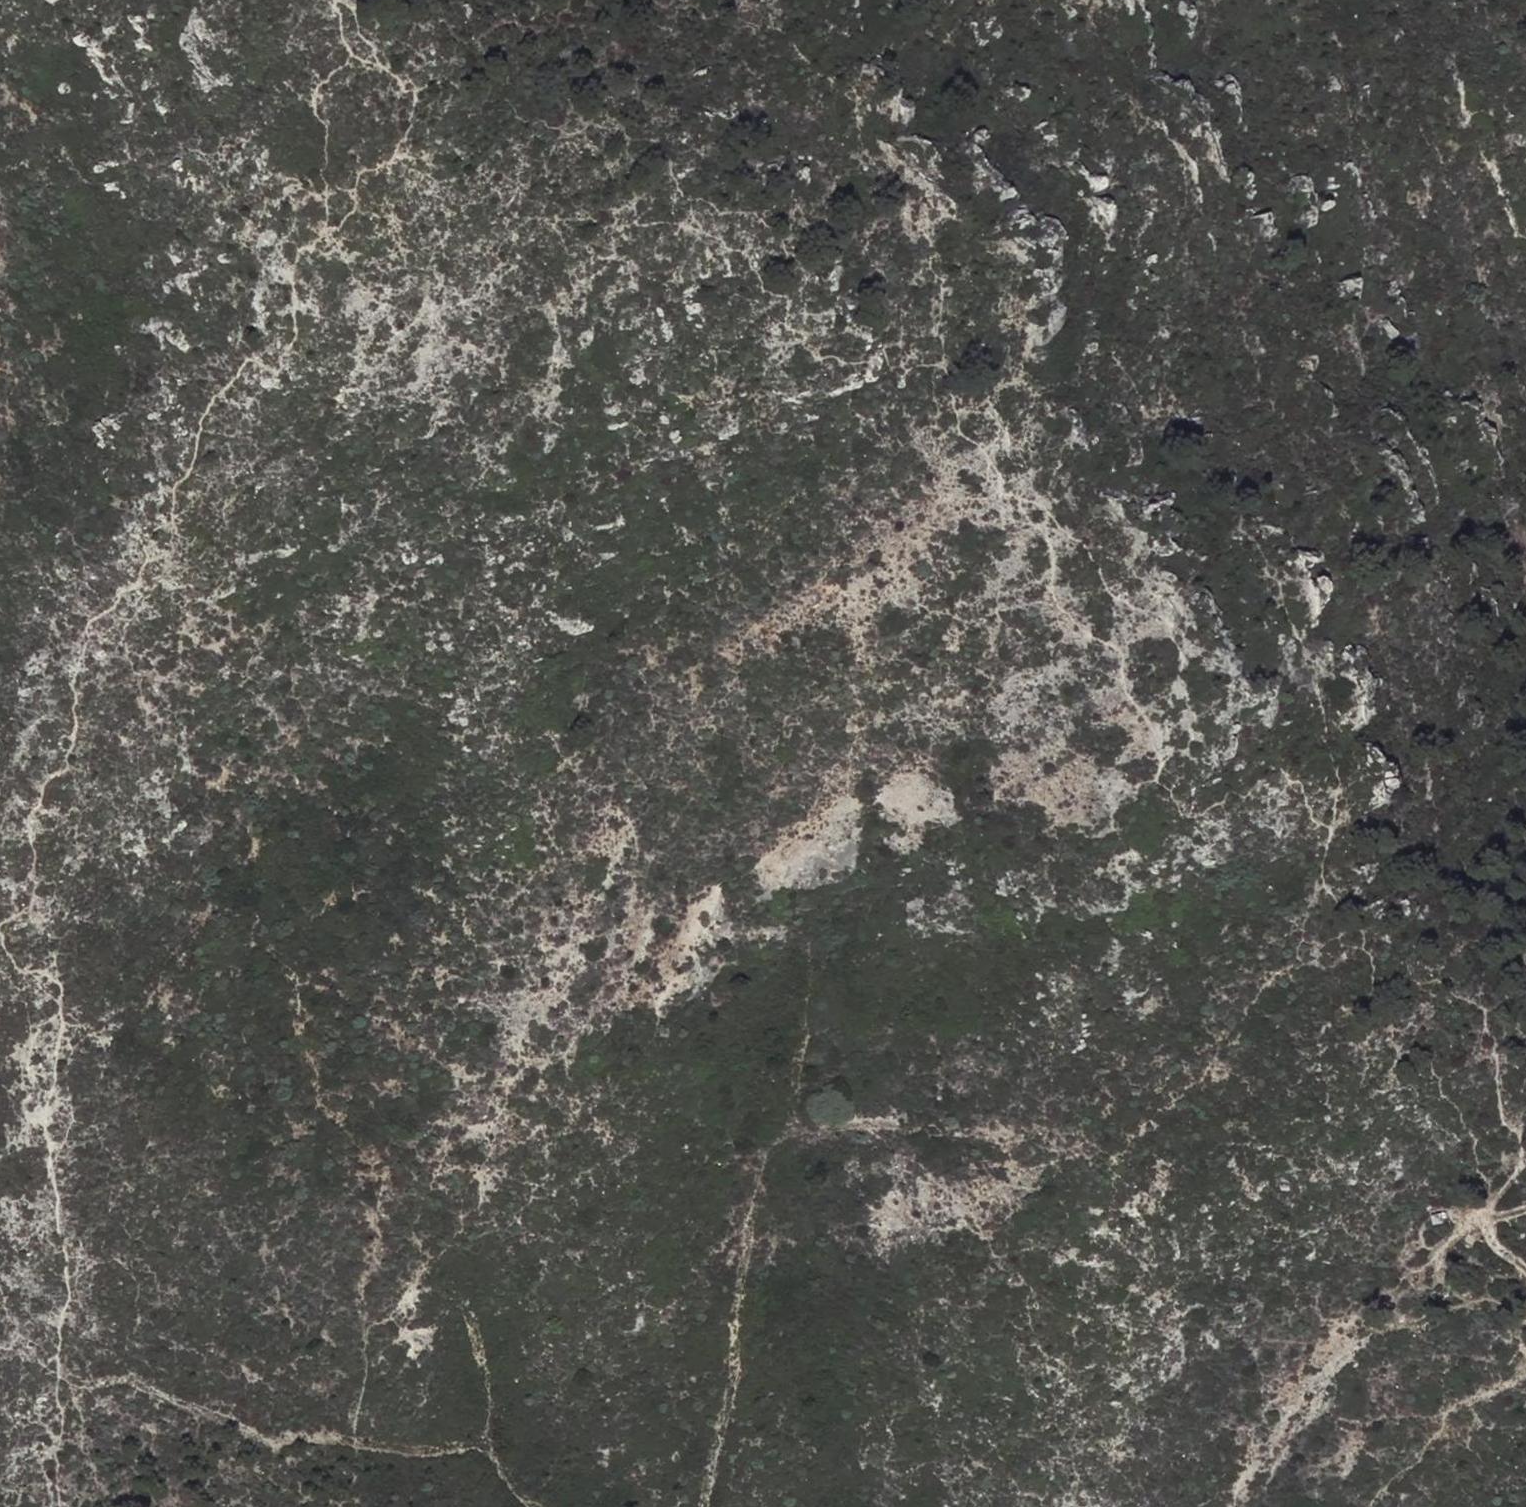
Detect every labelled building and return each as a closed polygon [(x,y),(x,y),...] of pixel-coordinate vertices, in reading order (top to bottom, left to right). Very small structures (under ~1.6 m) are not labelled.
[(1441,1213),(1432,1216),(1434,1224),(1443,1222),(1441,1213)]
